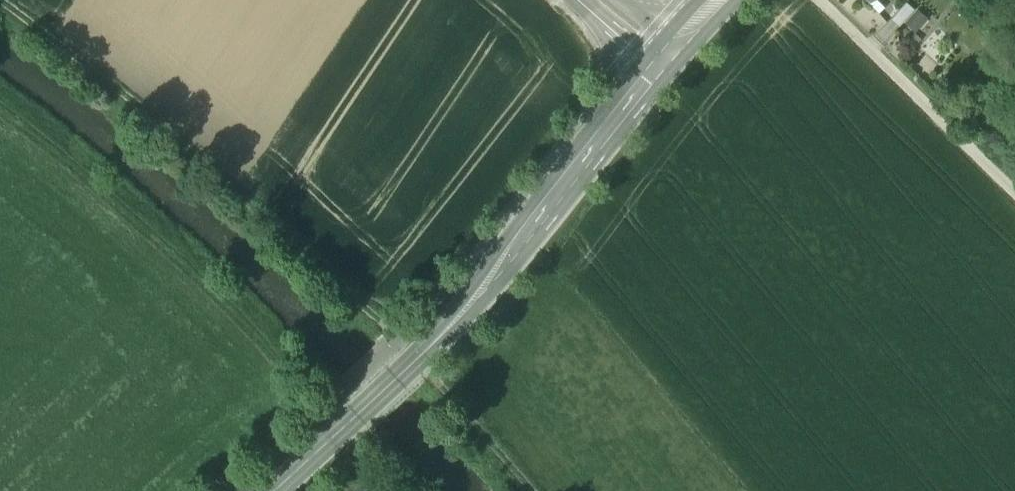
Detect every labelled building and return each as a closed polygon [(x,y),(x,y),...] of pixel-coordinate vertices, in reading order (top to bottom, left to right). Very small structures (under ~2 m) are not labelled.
[(906,3),(891,19),(900,26),(914,10),(906,3)] [(925,21),(916,12),(906,24),(915,32),(925,21)]
